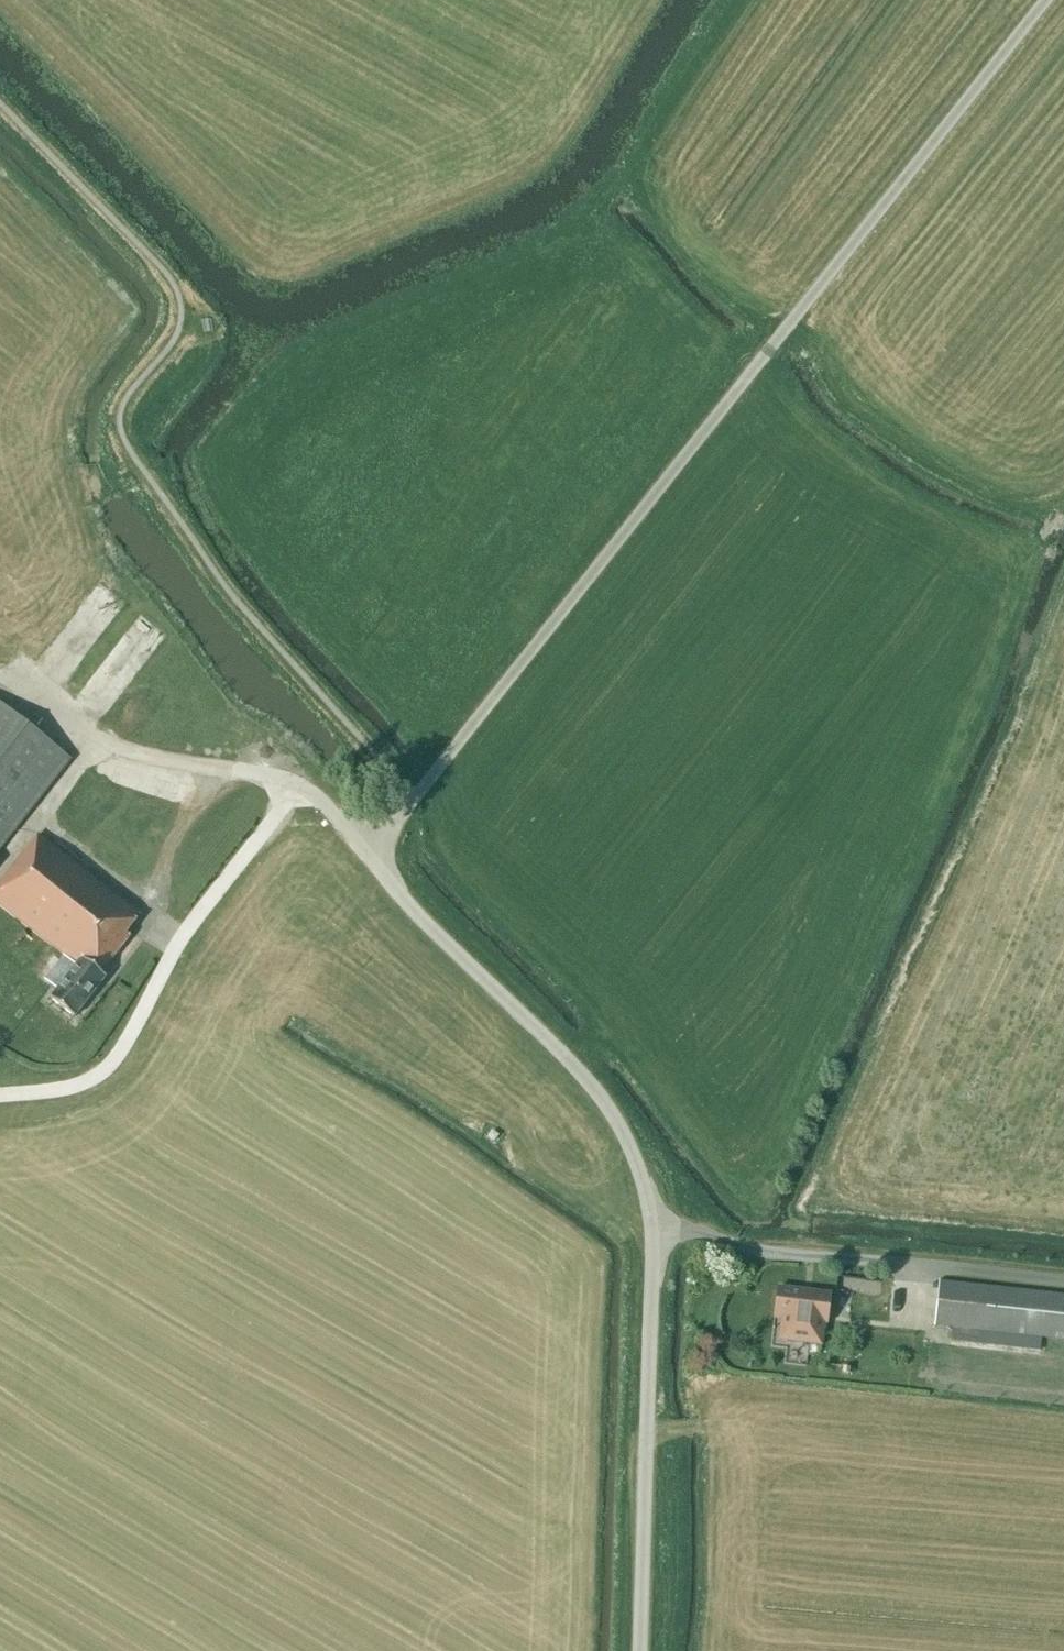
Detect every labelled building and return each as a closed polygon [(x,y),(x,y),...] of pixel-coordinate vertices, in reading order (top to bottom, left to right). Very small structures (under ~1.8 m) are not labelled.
[(70,761),(0,704),(0,850),(70,761)] [(139,916),(37,836),(0,883),(0,906),(63,955),(44,980),(57,990),(50,1000),(73,1018),(105,977),(100,973),(129,937),(125,934),(139,916)] [(880,1278),(870,1278),(870,1285),(849,1284),(847,1310),(887,1312),(889,1286),(879,1285),(880,1278)] [(938,1282),(934,1325),(953,1328),(951,1342),(1041,1352),(1043,1338),(1063,1340),(1063,1296),(938,1282)] [(830,1295),(778,1288),(774,1318),(789,1320),(787,1342),(821,1346),(824,1324),(826,1325),(830,1295)]
